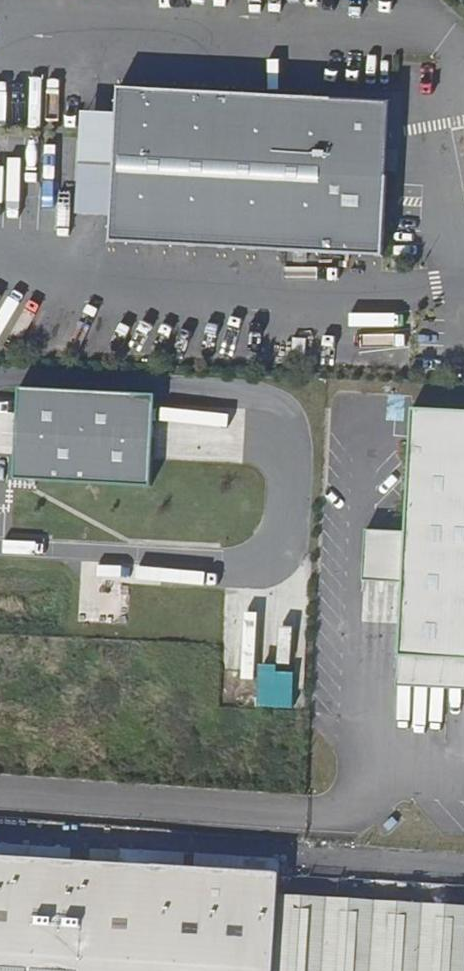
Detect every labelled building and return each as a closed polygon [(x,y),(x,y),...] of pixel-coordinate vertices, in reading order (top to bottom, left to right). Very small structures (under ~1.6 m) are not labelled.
[(391,103),(118,90),(117,116),(112,209),(111,245),(383,257),(391,103)] [(112,209),(117,116),(83,115),(78,207),(112,209)] [(157,396),(21,389),(16,479),(153,486),(157,396)] [(411,409),(405,533),(402,583),(399,658),(463,660),(463,412),(411,409)] [(402,583),(405,533),(366,531),(363,582),(402,583)] [(399,658),(398,673),(463,675),(463,660),(399,658)] [(0,856),(0,970),(275,970),(279,894),(281,874),(0,856)] [(279,894),(275,970),(463,970),(463,906),(279,894)]
